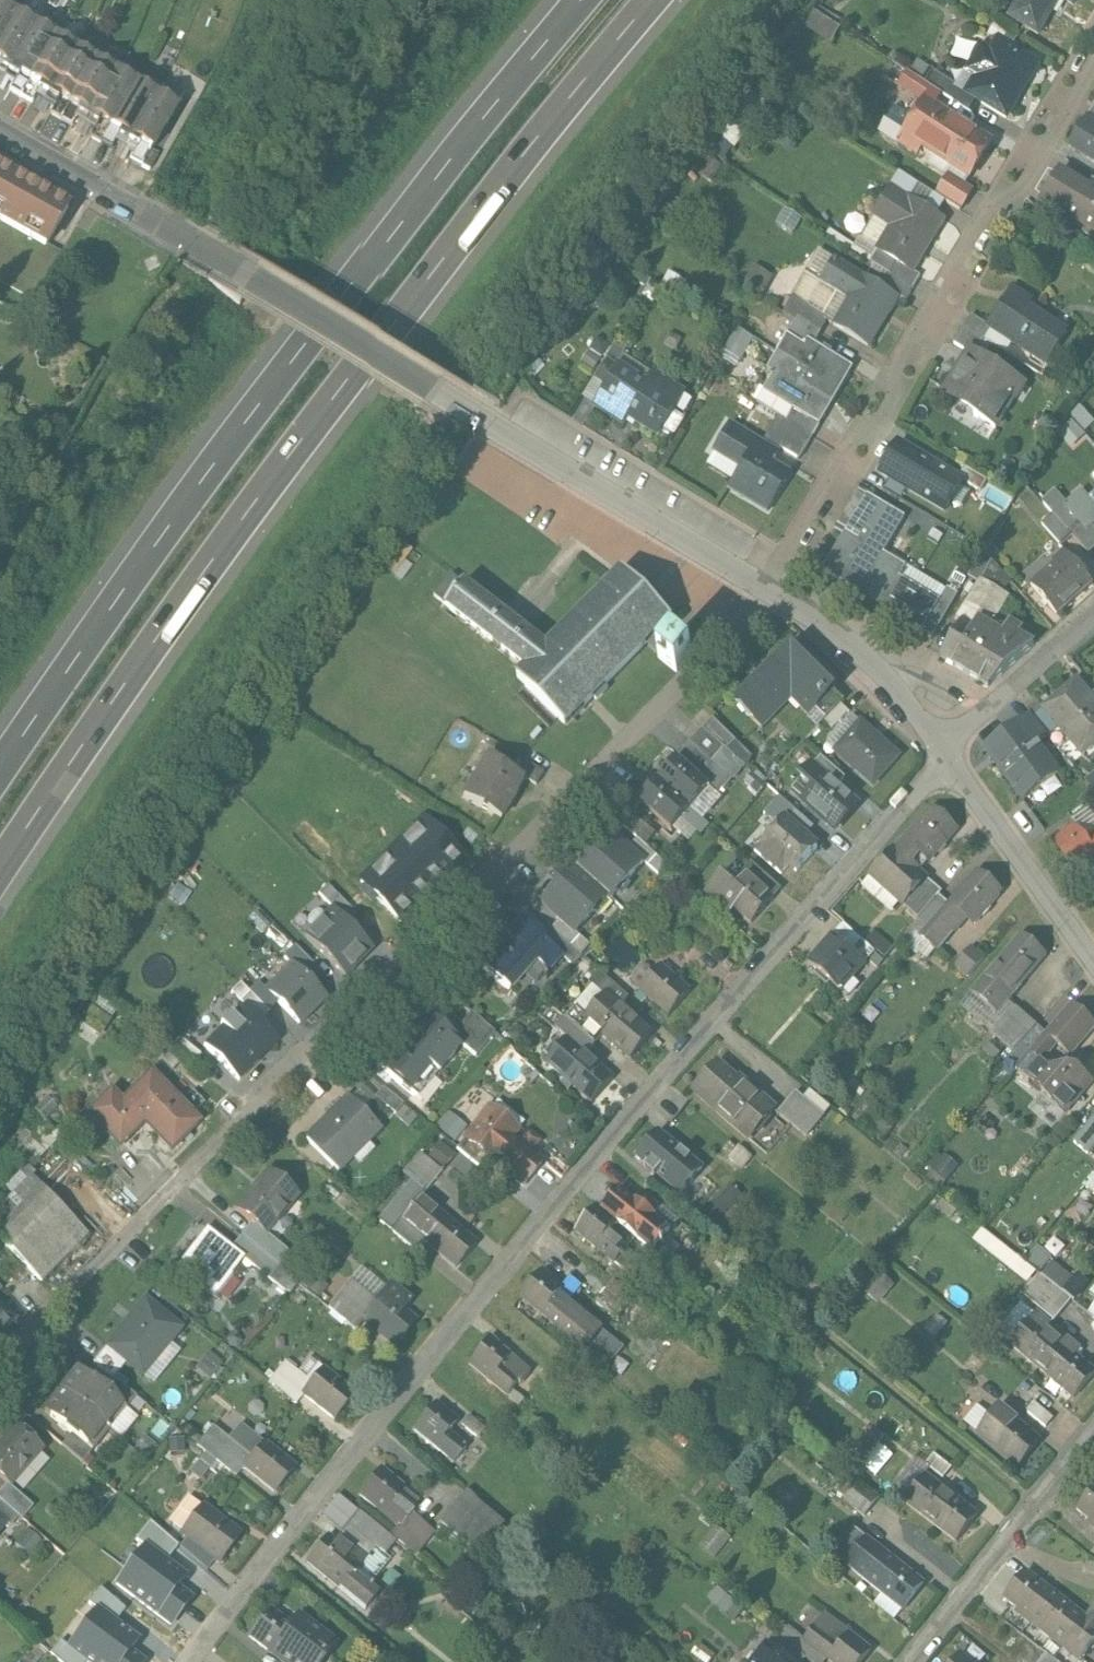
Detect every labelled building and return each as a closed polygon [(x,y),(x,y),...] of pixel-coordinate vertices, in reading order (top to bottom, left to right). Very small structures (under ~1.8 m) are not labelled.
[(1011,19),(1039,35),(1051,13),(1047,11),(1054,0),(1022,0),(1011,19)] [(14,16),(10,14),(12,11),(0,4),(0,41),(14,16)] [(0,41),(0,71),(7,75),(34,28),(30,26),(32,23),(16,14),(14,16),(0,41)] [(809,14),(799,29),(828,47),(838,32),(809,14)] [(39,31),(34,28),(7,75),(16,81),(18,82),(20,77),(29,83),(56,37),(41,28),(39,31)] [(56,37),(29,83),(39,88),(36,93),(37,93),(47,99),(74,52),(70,49),(72,46),(56,37)] [(998,41),(969,90),(979,97),(1010,115),(1039,66),(998,41)] [(79,55),(74,52),(47,99),(56,105),(58,105),(60,101),(69,106),(96,61),(81,52),(79,55)] [(96,61),(69,106),(79,112),(76,116),(77,117),(87,123),(114,76),(110,73),(112,70),(96,61)] [(969,90),(935,70),(926,87),(941,96),(970,113),(979,97),(969,90)] [(119,78),(114,76),(87,123),(96,128),(98,129),(100,125),(109,130),(136,84),(121,75),(119,78)] [(926,87),(908,76),(900,90),(924,104),(925,104),(934,109),(941,96),(926,87)] [(20,77),(18,82),(16,81),(10,92),(21,98),(29,83),(20,77)] [(39,88),(29,83),(21,98),(31,104),(37,93),(36,93),(39,88)] [(152,94),(136,84),(109,130),(119,136),(116,140),(117,141),(127,146),(154,99),(150,97),(152,94)] [(154,99),(127,146),(136,151),(137,152),(139,148),(150,154),(177,108),(161,99),(159,102),(154,99)] [(60,101),(58,105),(56,105),(50,115),(61,122),(69,106),(60,101)] [(934,109),(925,104),(924,104),(924,105),(914,122),(900,146),(900,147),(916,156),(920,150),(970,179),(991,143),(934,109)] [(69,106),(61,122),(71,128),(77,117),(76,116),(79,112),(69,106)] [(900,146),(914,122),(895,111),(883,131),(884,136),(900,146)] [(1088,119),(1071,146),(1093,160),(1093,123),(1088,119)] [(98,129),(96,128),(90,139),(101,145),(109,130),(100,125),(98,129)] [(119,136),(109,130),(101,145),(111,151),(117,141),(116,140),(119,136)] [(139,148),(137,152),(136,151),(129,162),(141,169),(150,154),(139,148)] [(2,224),(45,249),(46,246),(67,210),(0,170),(0,223),(2,224)] [(1061,172),(1046,198),(1067,210),(1064,214),(1093,231),(1093,198),(1079,189),(1082,184),(1061,172)] [(972,190),(949,176),(937,198),(959,212),(972,190)] [(909,203),(892,193),(875,219),(893,230),(879,253),(897,264),(912,273),(913,271),(921,257),(915,254),(925,238),(930,241),(943,221),(910,201),(909,203)] [(1046,198),(1045,198),(1038,210),(1057,226),(1064,214),(1067,210),(1046,198)] [(912,273),(897,264),(890,277),(912,291),(921,276),(913,271),(912,273)] [(834,265),(824,283),(823,282),(806,310),(828,324),(868,348),(884,321),(878,318),(891,296),(863,279),(861,281),(834,265)] [(1032,302),(1010,289),(988,327),(986,329),(992,333),(1046,366),(1067,333),(1028,309),(1032,302)] [(806,310),(793,301),(783,317),(794,324),(795,325),(798,321),(821,335),(828,324),(806,310)] [(988,327),(972,317),(965,328),(987,342),(992,333),(986,329),(988,327)] [(821,335),(798,321),(795,325),(794,324),(787,337),(804,347),(807,341),(815,346),(821,335)] [(987,342),(965,328),(954,346),(971,356),(973,352),(979,356),(987,342)] [(815,346),(807,341),(804,347),(787,337),(776,354),(807,373),(800,384),(832,402),(852,368),(815,346)] [(614,350),(594,383),(605,390),(616,372),(625,357),(614,350)] [(979,356),(973,352),(971,356),(960,373),(966,377),(954,397),(978,412),(975,417),(996,430),(1016,399),(1011,396),(1020,381),(979,356)] [(807,373),(776,354),(766,371),(772,375),(762,391),(792,409),(818,425),(819,423),(816,421),(827,402),(831,404),(832,402),(800,384),(807,373)] [(645,389),(616,372),(605,390),(595,407),(624,424),(627,418),(659,438),(684,397),(651,378),(645,389)] [(818,425),(792,409),(786,421),(811,436),(818,425)] [(786,421),(778,416),(765,439),(798,458),(811,436),(786,421)] [(776,454),(728,425),(715,447),(743,463),(728,487),(766,510),(785,478),(768,468),(776,454)] [(882,474),(946,512),(963,483),(899,445),(882,474)] [(867,495),(822,570),(859,592),(865,582),(875,566),(904,517),(867,495)] [(1064,504),(1053,515),(1088,554),(1093,548),(1093,533),(1091,535),(1064,504)] [(983,552),(968,578),(979,585),(982,580),(1001,591),(1011,583),(983,552)] [(1054,564),(1030,586),(1056,615),(1092,584),(1068,557),(1057,567),(1054,564)] [(938,602),(901,579),(898,580),(875,566),(865,582),(880,591),(866,613),(876,619),(884,607),(921,630),(938,602)] [(529,668),(519,678),(567,725),(594,698),(597,700),(609,687),(606,685),(647,644),(661,655),(660,656),(679,672),(696,653),(677,637),(676,639),(663,629),(673,618),(625,571),(612,585),(608,583),(596,595),(600,597),(549,648),(529,668)] [(454,575),(437,597),(448,606),(465,584),(454,575)] [(1009,631),(994,621),(1009,596),(1001,591),(982,580),(979,585),(957,622),(961,624),(941,658),(988,687),(1033,647),(1021,639),(1025,633),(1013,626),(1009,631)] [(880,591),(865,582),(859,592),(852,604),(866,613),(880,591)] [(549,648),(465,584),(448,606),(529,668),(549,648)] [(938,602),(921,630),(933,637),(957,596),(946,589),(938,602)] [(830,687),(790,648),(741,698),(759,716),(790,685),(811,705),(830,687)] [(1044,709),(1060,728),(1084,755),(1093,747),(1093,700),(1077,681),(1044,709)] [(830,687),(811,705),(826,719),(840,705),(844,701),(830,687)] [(826,719),(824,721),(832,729),(848,712),(840,705),(826,719)] [(1060,728),(1044,709),(1033,719),(1047,738),(1060,728)] [(1031,717),(1021,725),(1037,746),(1047,738),(1033,719),(1031,717)] [(735,740),(717,722),(706,733),(724,749),(726,750),(735,740)] [(861,723),(836,752),(873,785),(898,757),(861,723)] [(1021,725),(986,749),(1023,802),(1059,776),(1037,746),(1021,725)] [(706,733),(702,729),(689,744),(710,763),(711,763),(724,749),(706,733)] [(710,763),(689,744),(678,756),(699,775),(710,763)] [(487,758),(463,801),(501,822),(525,779),(516,774),(487,758)] [(837,787),(844,779),(821,758),(801,780),(814,792),(810,796),(804,803),(834,831),(858,805),(837,787)] [(707,788),(676,760),(658,780),(689,808),(707,788)] [(544,773),(522,762),(516,774),(525,779),(537,785),(544,773)] [(689,808),(658,780),(639,801),(670,830),(689,808)] [(808,822),(778,796),(769,806),(783,819),(754,852),(779,874),(786,866),(795,874),(817,850),(815,848),(798,833),(808,822)] [(931,810),(872,879),(903,905),(925,879),(910,866),(921,854),(930,862),(956,832),(931,810)] [(655,835),(628,811),(618,822),(638,840),(645,846),(655,835)] [(423,820),(391,852),(431,892),(463,861),(423,820)] [(1055,843),(1074,870),(1093,856),(1093,851),(1087,841),(1077,827),(1055,843)] [(608,838),(579,871),(608,897),(612,900),(644,863),(629,850),(624,845),(620,849),(608,838)] [(645,846),(638,840),(629,850),(644,863),(659,876),(668,866),(645,846)] [(431,892),(391,852),(361,882),(401,923),(431,892)] [(780,889),(750,862),(741,872),(771,899),(780,889)] [(579,871),(576,868),(547,901),(559,912),(556,916),(562,920),(576,933),(608,897),(579,871)] [(771,899),(741,872),(731,884),(719,874),(701,894),(725,915),(731,908),(750,924),(771,899)] [(977,874),(958,895),(982,916),(1001,894),(977,874)] [(925,879),(903,905),(919,920),(942,893),(925,879)] [(318,896),(332,910),(345,924),(354,914),(327,887),(318,896)] [(982,916),(958,895),(951,903),(975,924),(982,916)] [(306,936),(344,974),(370,949),(345,924),(332,910),(306,936)] [(562,920),(553,931),(558,935),(582,956),(591,946),(576,933),(562,920)] [(521,921),(481,967),(509,990),(533,962),(547,974),(561,958),(562,956),(549,945),(521,921)] [(871,949),(843,925),(834,935),(861,959),(871,949)] [(582,956),(558,935),(549,945),(562,956),(561,958),(572,967),(583,957),(582,956)] [(861,959),(834,935),(809,963),(840,990),(865,963),(861,959)] [(1020,935),(971,994),(997,1015),(1046,957),(1020,935)] [(971,976),(983,953),(966,944),(954,968),(971,976)] [(285,961),(293,968),(312,988),(323,977),(296,950),(285,961)] [(661,966),(640,990),(648,997),(669,973),(661,966)] [(293,968),(268,993),(278,1003),(299,1025),(324,1000),(312,988),(293,968)] [(629,998),(600,972),(590,983),(606,997),(619,1009),(629,998)] [(669,973),(648,997),(669,1016),(690,992),(669,973)] [(269,1012),(278,1003),(268,993),(260,985),(251,994),(269,1012)] [(606,997),(586,1019),(603,1035),(630,1058),(650,1036),(619,1009),(606,997)] [(1047,1036),(1058,1045),(1072,1057),(1093,1031),(1093,1025),(1072,1006),(1047,1035),(1047,1036)] [(222,1029),(203,1048),(238,1083),(259,1062),(257,1060),(277,1040),(244,1007),(233,1018),(231,1015),(220,1026),(222,1029)] [(586,1019),(574,1009),(565,1018),(577,1029),(595,1044),(603,1035),(586,1019)] [(1017,1009),(994,1036),(1014,1053),(1021,1045),(1037,1027),(1017,1009)] [(494,1034),(471,1014),(451,1038),(474,1057),(494,1034)] [(424,1015),(401,1042),(396,1038),(385,1053),(386,1053),(375,1066),(414,1098),(434,1073),(437,1076),(454,1055),(440,1044),(447,1035),(424,1015)] [(586,1054),(569,1039),(577,1029),(565,1018),(556,1029),(567,1039),(546,1063),(592,1104),(614,1079),(586,1054)] [(1047,1035),(1037,1027),(1021,1045),(1031,1054),(1042,1063),(1043,1062),(1058,1045),(1047,1036),(1047,1035)] [(595,1044),(577,1029),(569,1039),(586,1054),(595,1044)] [(1060,1076),(1043,1062),(1042,1063),(1031,1054),(1017,1071),(1042,1092),(1044,1098),(1064,1115),(1093,1082),(1078,1070),(1065,1071),(1060,1076)] [(738,1084),(718,1066),(696,1091),(751,1139),(775,1110),(741,1080),(738,1084)] [(123,1106),(115,1098),(92,1122),(111,1141),(125,1146),(139,1132),(140,1127),(148,1119),(156,1127),(153,1130),(152,1132),(153,1135),(172,1153),(200,1124),(151,1077),(123,1106)] [(403,1105),(383,1089),(374,1099),(395,1116),(403,1105)] [(823,1115),(796,1093),(779,1114),(806,1136),(823,1115)] [(348,1099),(306,1141),(338,1172),(352,1158),(348,1154),(362,1140),(366,1144),(380,1130),(348,1099)] [(489,1105),(462,1139),(491,1163),(512,1138),(519,1129),(489,1105)] [(659,1132),(637,1158),(658,1176),(680,1149),(659,1132)] [(512,1138),(491,1163),(499,1170),(520,1144),(512,1138)] [(462,1139),(455,1148),(484,1172),(491,1163),(462,1139)] [(520,1144),(499,1170),(522,1188),(542,1162),(520,1144)] [(680,1150),(658,1176),(680,1195),(702,1168),(680,1150)] [(443,1174),(420,1154),(402,1175),(426,1194),(443,1174)] [(269,1174),(238,1212),(253,1224),(267,1235),(277,1223),(280,1223),(288,1214),(287,1210),(297,1198),(269,1174)] [(635,1201),(619,1188),(602,1210),(654,1252),(661,1243),(662,1244),(665,1241),(664,1240),(671,1231),(655,1217),(654,1213),(639,1201),(635,1201)] [(43,1191),(0,1234),(0,1241),(42,1284),(89,1238),(43,1191)] [(476,1245),(421,1199),(401,1223),(426,1244),(455,1269),(476,1245)] [(596,1207),(575,1233),(596,1249),(608,1235),(617,1224),(596,1207)] [(426,1244),(401,1223),(392,1233),(418,1254),(426,1244)] [(267,1235),(253,1224),(241,1237),(279,1268),(290,1255),(267,1235)] [(1026,1282),(1037,1270),(983,1225),(973,1237),(1026,1282)] [(231,1250),(206,1231),(177,1269),(215,1298),(216,1296),(217,1296),(232,1277),(231,1277),(244,1261),(244,1260),(231,1250)] [(625,1249),(608,1235),(596,1249),(614,1264),(625,1249)] [(279,1268),(241,1237),(231,1250),(244,1260),(244,1261),(268,1281),(279,1268)] [(631,1278),(614,1264),(606,1273),(615,1281),(623,1287),(631,1278)] [(544,1273),(522,1298),(543,1316),(555,1301),(565,1290),(544,1273)] [(1072,1301),(1042,1276),(1024,1297),(1054,1323),(1072,1301)] [(615,1281),(597,1303),(631,1331),(649,1309),(623,1287),(615,1281)] [(410,1304),(390,1287),(377,1303),(351,1282),(337,1299),(363,1321),(393,1345),(413,1321),(401,1311),(406,1305),(408,1307),(410,1304)] [(181,1329),(144,1299),(106,1346),(127,1363),(143,1376),(153,1364),(148,1360),(164,1340),(169,1344),(181,1329)] [(363,1321),(337,1299),(329,1309),(355,1331),(363,1321)] [(572,1315),(555,1301),(543,1316),(560,1329),(572,1315)] [(14,1321),(0,1307),(0,1335),(14,1321)] [(649,1309),(631,1331),(651,1347),(669,1325),(649,1309)] [(1036,1312),(1009,1344),(1074,1399),(1093,1375),(1093,1371),(1076,1356),(1081,1350),(1036,1312)] [(490,1339),(469,1365),(490,1382),(502,1367),(511,1356),(490,1339)] [(127,1363),(106,1346),(92,1363),(113,1380),(127,1363)] [(286,1363),(269,1384),(296,1406),(305,1395),(300,1391),(304,1386),(297,1380),(301,1375),(286,1363)] [(354,1394),(317,1364),(306,1379),(301,1375),(297,1380),(304,1386),(300,1391),(305,1395),(334,1418),(354,1394)] [(519,1382),(502,1367),(490,1382),(507,1397),(519,1382)] [(107,1394),(80,1371),(62,1392),(109,1431),(127,1410),(107,1394)] [(136,1398),(116,1382),(107,1394),(127,1410),(136,1398)] [(109,1431),(62,1392),(45,1413),(72,1436),(92,1452),(109,1431)] [(436,1405),(415,1432),(436,1449),(448,1434),(457,1422),(436,1405)] [(1008,1434),(989,1419),(978,1434),(997,1449),(1008,1434)] [(1008,1434),(997,1449),(1018,1466),(1038,1440),(1017,1423),(1008,1434)] [(874,1476),(895,1456),(881,1441),(885,1437),(874,1425),(849,1449),(874,1476)] [(229,1441),(212,1427),(205,1436),(244,1468),(275,1492),(294,1467),(264,1443),(260,1448),(252,1459),(229,1441)] [(0,1444),(0,1479),(7,1485),(10,1487),(41,1451),(14,1428),(0,1444)] [(253,1440),(239,1428),(229,1441),(252,1459),(260,1448),(252,1441),(253,1440)] [(448,1434),(436,1449),(454,1463),(466,1448),(448,1434)] [(92,1452),(72,1436),(63,1447),(82,1464),(92,1452)] [(244,1468),(205,1436),(197,1447),(236,1478),(244,1468)] [(953,1469),(935,1456),(927,1466),(944,1480),(953,1469)] [(404,1488),(383,1470),(361,1497),(382,1514),(394,1500),(404,1488)] [(979,1515),(926,1476),(904,1503),(957,1544),(979,1515)] [(7,1485),(0,1493),(0,1503),(19,1519),(22,1522),(34,1508),(10,1487),(7,1485)] [(496,1487),(482,1504),(505,1523),(519,1506),(496,1487)] [(466,1490),(438,1524),(478,1557),(505,1523),(482,1504),(466,1490)] [(1077,1511),(1093,1525),(1093,1491),(1077,1511)] [(412,1514),(394,1500),(382,1514),(400,1529),(412,1514)] [(4,1527),(6,1525),(10,1529),(19,1519),(0,1503),(0,1523),(4,1527)] [(238,1536),(201,1509),(183,1534),(188,1538),(217,1559),(220,1561),(238,1536)] [(392,1540),(359,1513),(349,1525),(386,1556),(396,1543),(392,1540)] [(400,1529),(392,1540),(396,1543),(414,1558),(435,1533),(412,1514),(400,1529)] [(145,1548),(166,1564),(178,1546),(150,1523),(136,1541),(145,1548)] [(386,1556),(349,1525),(335,1542),(329,1537),(307,1563),(366,1612),(379,1597),(369,1589),(391,1562),(385,1557),(386,1556)] [(718,1525),(702,1544),(715,1555),(731,1536),(718,1525)] [(217,1559),(188,1538),(180,1548),(208,1572),(217,1559)] [(177,1588),(185,1578),(166,1564),(145,1548),(116,1586),(171,1627),(191,1599),(177,1588)] [(882,1593),(893,1578),(875,1564),(864,1579),(882,1593)] [(924,1583),(902,1566),(893,1578),(882,1593),(903,1609),(924,1583)] [(1005,1599),(1033,1620),(1030,1624),(1064,1650),(1066,1648),(1082,1660),(1093,1644),(1093,1612),(1087,1621),(1026,1573),(1005,1599)] [(97,1611),(115,1624),(125,1611),(100,1590),(89,1604),(97,1611)] [(115,1624),(97,1611),(68,1649),(85,1661),(143,1661),(130,1652),(138,1641),(115,1624)] [(270,1611),(250,1638),(282,1661),(321,1661),(334,1646),(298,1619),(292,1628),(270,1611)] [(822,1631),(811,1645),(829,1660),(840,1646),(822,1631)] [(850,1634),(840,1646),(829,1660),(832,1661),(862,1661),(871,1650),(850,1634)] [(68,1649),(60,1642),(50,1655),(58,1661),(85,1661),(68,1649)] [(787,1661),(800,1661),(803,1658),(784,1642),(776,1653),(787,1661)] [(754,1661),(787,1661),(776,1653),(767,1646),(754,1661)]
